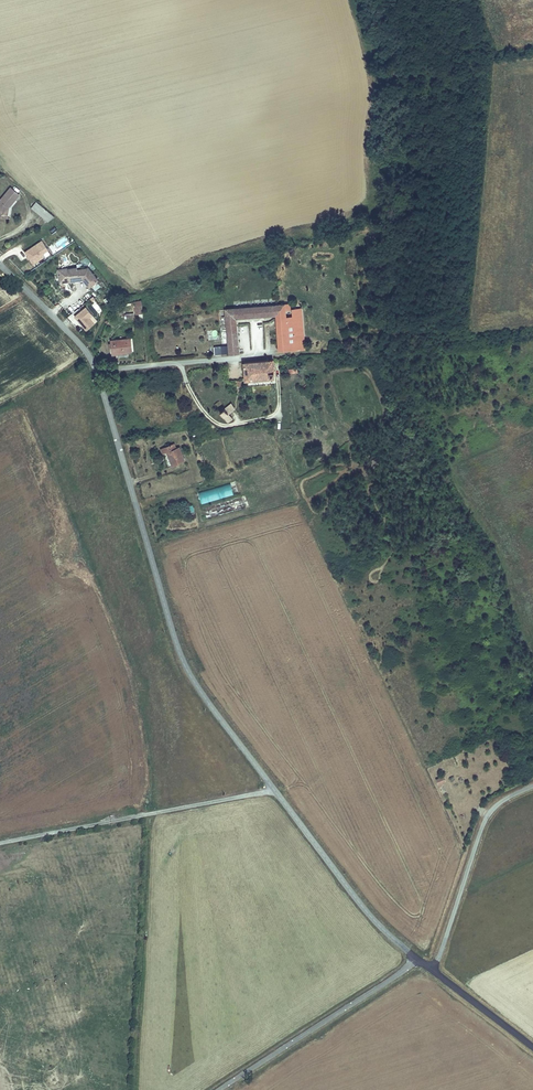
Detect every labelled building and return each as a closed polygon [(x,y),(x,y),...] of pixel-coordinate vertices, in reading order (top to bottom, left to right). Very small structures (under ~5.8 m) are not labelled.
[(9,208),(19,196),(11,188),(0,200),(0,213),(7,213),(6,208),(9,208)] [(36,200),(31,207),(48,222),(54,215),(36,200)] [(10,217),(9,208),(6,208),(7,213),(0,213),(0,218),(10,217)] [(42,240),(25,251),(34,264),(44,257),(45,252),(49,249),(42,240)] [(59,269),(60,281),(71,279),(71,282),(84,280),(91,288),(100,279),(90,268),(79,270),(78,268),(70,269),(70,268),(59,269)] [(134,314),(143,312),(141,300),(124,303),(126,319),(134,317),(134,314)] [(282,348),(304,346),(302,338),(299,338),(291,339),(290,328),(289,313),(288,307),(294,307),(293,302),(271,304),(252,305),(248,306),(249,316),(253,316),(280,314),(282,348)] [(249,316),(248,306),(224,308),(225,315),(229,314),(233,352),(243,352),(239,324),(239,317),(249,316)] [(86,307),(75,316),(87,330),(95,323),(91,317),(93,315),(86,307)] [(290,328),(298,327),(297,313),(289,313),(290,328)] [(291,339),(299,338),(298,327),(290,328),(291,339)] [(131,338),(110,340),(112,353),(132,351),(131,338)] [(227,352),(226,344),(213,346),(214,354),(227,352)] [(259,358),(261,374),(274,373),(273,357),(259,358)] [(248,376),(261,374),(259,358),(246,359),(248,376)] [(224,408),(227,415),(233,411),(231,405),(224,408)] [(171,443),(161,447),(163,453),(167,451),(169,456),(171,455),(175,464),(185,460),(179,447),(174,449),(171,443)] [(201,503),(233,495),(230,483),(198,491),(201,503)] [(436,779),(438,785),(446,781),(443,776),(436,779)]
